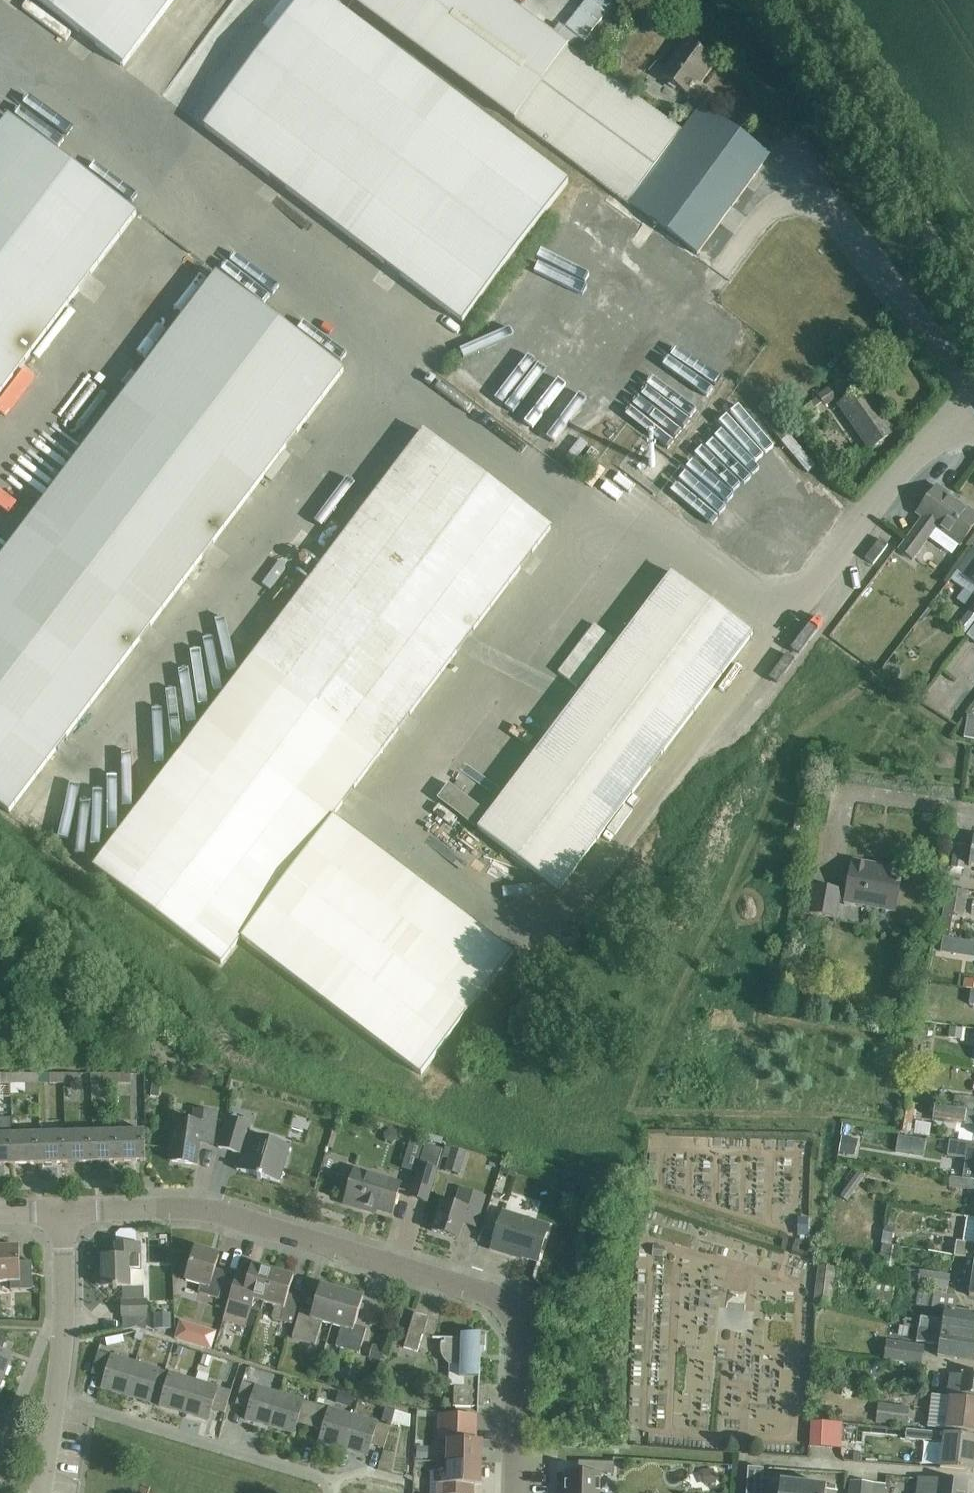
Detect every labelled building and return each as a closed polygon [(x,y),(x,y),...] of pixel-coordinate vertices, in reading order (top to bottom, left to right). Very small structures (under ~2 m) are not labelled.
[(123,67),(174,0),(34,0),(123,67)] [(203,128),(461,324),(568,183),(326,0),(300,0),(203,128)] [(628,204),(628,205),(696,255),(770,155),(702,105),(699,109),(691,120),(687,125),(682,131),(567,48),(501,0),(349,0),(514,121),(628,204)] [(567,20),(562,30),(574,37),(571,43),(584,51),(593,35),(567,20)] [(715,62),(686,41),(660,77),(686,95),(701,75),(704,77),(715,62)] [(689,101),(677,117),(687,125),(691,120),(699,109),(689,101)] [(136,215),(8,118),(0,129),(0,394),(136,215)] [(216,275),(85,448),(27,524),(0,560),(0,807),(9,814),(343,372),(216,275)] [(481,368),(498,380),(511,362),(493,350),(481,368)] [(842,378),(811,399),(819,410),(824,406),(849,389),(842,378)] [(863,389),(839,405),(870,450),(893,433),(863,389)] [(771,416),(764,422),(780,442),(807,473),(814,467),(788,436),(787,436),(771,416)] [(516,952),(334,817),(550,527),(422,431),(94,870),(223,965),(243,939),(425,1074),(516,952)] [(63,432),(5,508),(27,524),(85,448),(63,432)] [(635,499),(642,490),(626,477),(618,486),(635,499)] [(899,551),(913,561),(936,529),(960,546),(973,525),(973,515),(937,487),(917,515),(923,519),(899,551)] [(866,560),(873,565),(888,546),(881,540),(866,560)] [(952,581),(965,590),(957,601),(969,610),(970,611),(956,629),(967,637),(973,627),(973,551),(952,581)] [(297,560),(297,562),(297,564),(298,566),(300,567),(302,567),(304,567),(305,566),(306,564),(307,562),(306,560),(305,559),(304,558),(302,557),(300,558),(298,559),(297,560)] [(448,785),(437,799),(558,891),(753,635),(671,572),(487,814),(448,785)] [(561,670),(581,685),(618,637),(598,622),(561,670)] [(119,767),(129,776),(126,780),(132,785),(175,740),(160,725),(119,767)] [(712,775),(707,782),(716,788),(721,781),(712,775)] [(952,866),(951,869),(964,871),(967,847),(955,845),(952,866)] [(895,907),(902,870),(883,867),(883,871),(870,868),(870,864),(851,861),(844,902),(877,908),(878,904),(895,907)] [(814,885),(809,913),(835,918),(840,890),(814,885)] [(947,887),(940,936),(949,938),(953,912),(963,914),(963,913),(966,895),(967,890),(947,887)] [(943,938),(941,953),(958,956),(961,941),(943,938)] [(962,989),(973,991),(973,980),(964,979),(962,989)] [(960,1040),(961,1030),(948,1028),(947,1037),(960,1040)] [(0,1074),(0,1084),(11,1084),(11,1074),(0,1074)] [(25,1074),(11,1074),(11,1084),(25,1084),(25,1074)] [(64,1074),(50,1074),(50,1084),(64,1084),(64,1075),(64,1074)] [(78,1074),(64,1074),(64,1075),(64,1084),(78,1083),(78,1075),(78,1074)] [(117,1084),(117,1075),(91,1075),(91,1084),(117,1084)] [(131,1075),(117,1075),(117,1084),(131,1084),(131,1075)] [(151,1096),(160,1097),(161,1086),(152,1085),(151,1096)] [(952,1108),(972,1112),(973,1101),(973,1099),(954,1096),(952,1108)] [(912,1131),(916,1104),(907,1102),(902,1129),(912,1131)] [(933,1116),(954,1120),(954,1122),(965,1124),(973,1126),(973,1114),(934,1107),(933,1116)] [(195,1109),(194,1123),(176,1120),(171,1162),(197,1166),(201,1137),(214,1139),(218,1112),(195,1109)] [(241,1172),(279,1183),(290,1147),(240,1132),(243,1122),(228,1118),(219,1148),(242,1155),(244,1163),(241,1172)] [(0,1120),(0,1164),(13,1164),(13,1135),(12,1120),(0,1120)] [(919,1120),(918,1134),(934,1136),(935,1122),(919,1120)] [(387,1141),(393,1143),(398,1138),(397,1132),(390,1130),(386,1135),(387,1141)] [(145,1131),(118,1132),(119,1162),(146,1161),(145,1131)] [(118,1132),(92,1133),(92,1162),(119,1162),(118,1132)] [(65,1133),(39,1134),(40,1164),(66,1163),(65,1133)] [(92,1133),(65,1133),(66,1163),(92,1162),(92,1133)] [(39,1134),(13,1135),(13,1164),(40,1164),(39,1134)] [(898,1137),(895,1152),(923,1156),(925,1141),(898,1137)] [(841,1139),(839,1152),(850,1154),(853,1141),(841,1139)] [(948,1156),(966,1159),(964,1170),(963,1180),(973,1182),(973,1146),(958,1143),(950,1142),(948,1156)] [(421,1167),(411,1199),(428,1204),(437,1172),(443,1152),(427,1147),(421,1167)] [(468,1154),(453,1150),(446,1173),(449,1174),(461,1178),(468,1154)] [(505,1167),(503,1174),(515,1178),(517,1170),(505,1167)] [(357,1169),(346,1204),(364,1210),(366,1205),(393,1214),(403,1184),(357,1169)] [(857,1171),(839,1196),(846,1201),(864,1176),(857,1171)] [(963,1180),(950,1178),(948,1187),(973,1191),(973,1182),(963,1180)] [(457,1207),(443,1202),(434,1232),(461,1240),(465,1224),(479,1229),(488,1198),(462,1190),(457,1207)] [(549,1226),(504,1212),(491,1250),(513,1257),(513,1254),(538,1262),(549,1226)] [(955,1256),(973,1259),(973,1219),(967,1218),(963,1242),(957,1241),(955,1256)] [(799,1237),(808,1238),(809,1221),(800,1220),(799,1237)] [(884,1227),(881,1245),(890,1247),(893,1229),(884,1227)] [(169,1235),(158,1235),(158,1247),(170,1247),(169,1235)] [(122,1302),(123,1318),(147,1318),(147,1301),(145,1301),(144,1271),(141,1271),(140,1246),(116,1246),(116,1259),(103,1259),(103,1288),(122,1288),(122,1302)] [(882,1246),(878,1272),(888,1274),(892,1248),(882,1246)] [(653,1247),(652,1256),(663,1257),(664,1248),(653,1247)] [(11,1282),(11,1290),(34,1290),(33,1261),(20,1262),(20,1248),(0,1248),(0,1283),(11,1282)] [(220,1256),(197,1249),(186,1282),(201,1287),(199,1293),(219,1300),(227,1274),(216,1270),(220,1256)] [(228,1304),(223,1322),(245,1328),(253,1300),(264,1303),(273,1271),(252,1265),(249,1276),(237,1273),(228,1304)] [(818,1267),(816,1283),(833,1284),(835,1268),(818,1267)] [(919,1282),(937,1284),(949,1286),(950,1286),(952,1273),(920,1269),(919,1282)] [(273,1271),(264,1303),(274,1306),(270,1319),(292,1326),(300,1298),(288,1295),(294,1277),(273,1271)] [(949,1286),(937,1284),(936,1292),(948,1293),(949,1286)] [(916,1306),(932,1309),(944,1311),(942,1324),(938,1323),(938,1321),(920,1318),(918,1330),(973,1339),(973,1315),(955,1312),(957,1298),(934,1295),(935,1288),(920,1285),(916,1306)] [(334,1325),(344,1293),(323,1286),(314,1314),(304,1311),(295,1339),(318,1346),(325,1323),(334,1325)] [(344,1293),(334,1325),(343,1329),(337,1348),(361,1355),(368,1330),(356,1326),(365,1299),(344,1293)] [(212,1308),(207,1320),(220,1323),(223,1311),(212,1308)] [(431,1319),(416,1314),(404,1348),(419,1353),(431,1319)] [(171,1330),(171,1316),(155,1316),(155,1330),(171,1330)] [(182,1322),(177,1340),(188,1343),(193,1325),(182,1322)] [(918,1330),(916,1343),(934,1346),(935,1342),(940,1343),(938,1358),(973,1363),(973,1339),(918,1330)] [(137,1333),(135,1340),(142,1342),(144,1335),(137,1333)] [(442,1349),(442,1351),(442,1353),(442,1354),(442,1356),(443,1358),(444,1360),(444,1361),(445,1363),(446,1364),(448,1366),(449,1367),(448,1388),(454,1389),(453,1408),(483,1409),(483,1405),(487,1405),(488,1389),(478,1389),(479,1351),(485,1351),(485,1336),(461,1335),(461,1341),(445,1341),(444,1342),(443,1344),(443,1346),(442,1347),(442,1349)] [(4,1376),(12,1355),(2,1352),(7,1339),(0,1336),(0,1374),(4,1376)] [(122,1336),(105,1339),(106,1347),(124,1344),(122,1336)] [(887,1344),(884,1362),(920,1367),(923,1349),(887,1344)] [(384,1350),(376,1347),(372,1360),(380,1362),(384,1350)] [(179,1348),(176,1355),(186,1358),(188,1351),(179,1348)] [(122,1394),(132,1362),(98,1352),(91,1374),(105,1378),(102,1388),(122,1394)] [(202,1355),(199,1365),(206,1367),(209,1358),(202,1355)] [(165,1372),(132,1362),(122,1394),(150,1403),(154,1392),(158,1393),(165,1372)] [(759,1407),(778,1408),(780,1367),(735,1365),(733,1419),(758,1420),(759,1407)] [(197,1383),(165,1372),(158,1393),(163,1394),(160,1406),(188,1414),(197,1383)] [(947,1393),(960,1395),(973,1397),(973,1374),(963,1373),(963,1377),(949,1375),(947,1393)] [(197,1383),(188,1414),(208,1421),(211,1410),(225,1414),(231,1393),(197,1383)] [(270,1427),(280,1394),(243,1383),(236,1406),(249,1410),(245,1420),(270,1427)] [(339,1393),(335,1403),(351,1408),(354,1397),(339,1393)] [(280,1394),(270,1427),(294,1434),(297,1424),(309,1428),(316,1405),(280,1394)] [(949,1399),(946,1430),(973,1434),(973,1402),(949,1399)] [(353,1416),(316,1405),(309,1428),(322,1432),(319,1442),(343,1449),(353,1416)] [(908,1409),(878,1405),(876,1423),(906,1426),(908,1409)] [(385,1409),(381,1421),(391,1424),(391,1423),(394,1412),(385,1409)] [(394,1412),(391,1423),(410,1428),(410,1416),(395,1411),(394,1412)] [(353,1416),(343,1449),(368,1456),(371,1446),(383,1450),(390,1427),(353,1416)] [(446,1450),(446,1462),(447,1462),(480,1463),(481,1441),(475,1441),(476,1417),(438,1416),(437,1449),(446,1450)] [(833,1425),(809,1424),(808,1451),(832,1451),(833,1425)] [(973,1473),(973,1469),(973,1438),(918,1432),(902,1430),(901,1441),(940,1444),(938,1470),(952,1471),(973,1473)] [(438,1492),(473,1492),(473,1485),(480,1486),(480,1463),(447,1462),(447,1468),(439,1468),(438,1492)] [(599,1474),(613,1474),(614,1463),(579,1462),(579,1473),(566,1473),(565,1492),(599,1492),(599,1474)] [(694,1487),(706,1485),(703,1466),(691,1467),(694,1487)] [(748,1492),(837,1492),(825,1491),(826,1488),(762,1480),(763,1470),(750,1469),(748,1492)] [(713,1471),(705,1473),(708,1485),(716,1484),(713,1471)] [(401,1487),(365,1477),(361,1492),(399,1492),(401,1487)] [(967,1484),(939,1481),(919,1479),(917,1492),(966,1492),(967,1484)] [(849,1492),(874,1492),(875,1484),(850,1482),(849,1492)]
